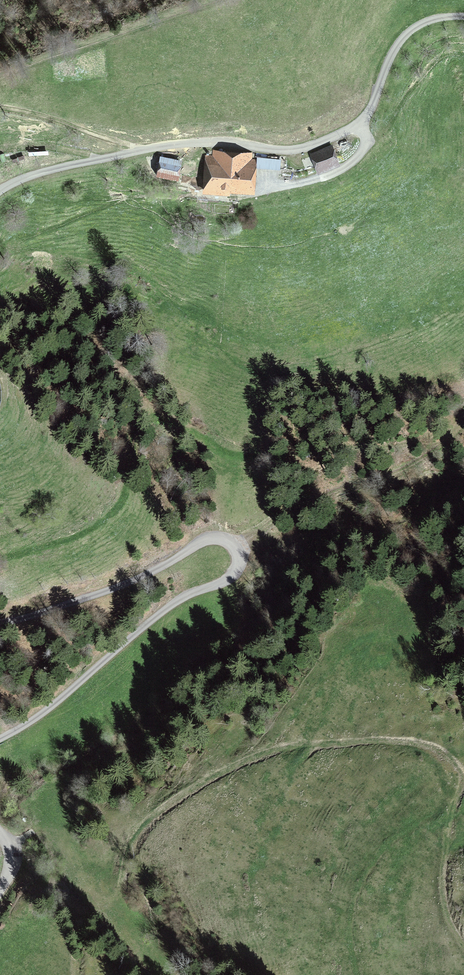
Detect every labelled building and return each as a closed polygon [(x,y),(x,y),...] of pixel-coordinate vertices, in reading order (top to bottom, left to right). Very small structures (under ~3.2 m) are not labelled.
[(333,147),(312,155),(319,171),(339,164),(333,147)] [(229,193),(229,187),(250,189),(252,166),(284,168),(285,156),(207,150),(204,191),(229,193)] [(181,162),(161,158),(157,174),(177,179),(181,162)]
